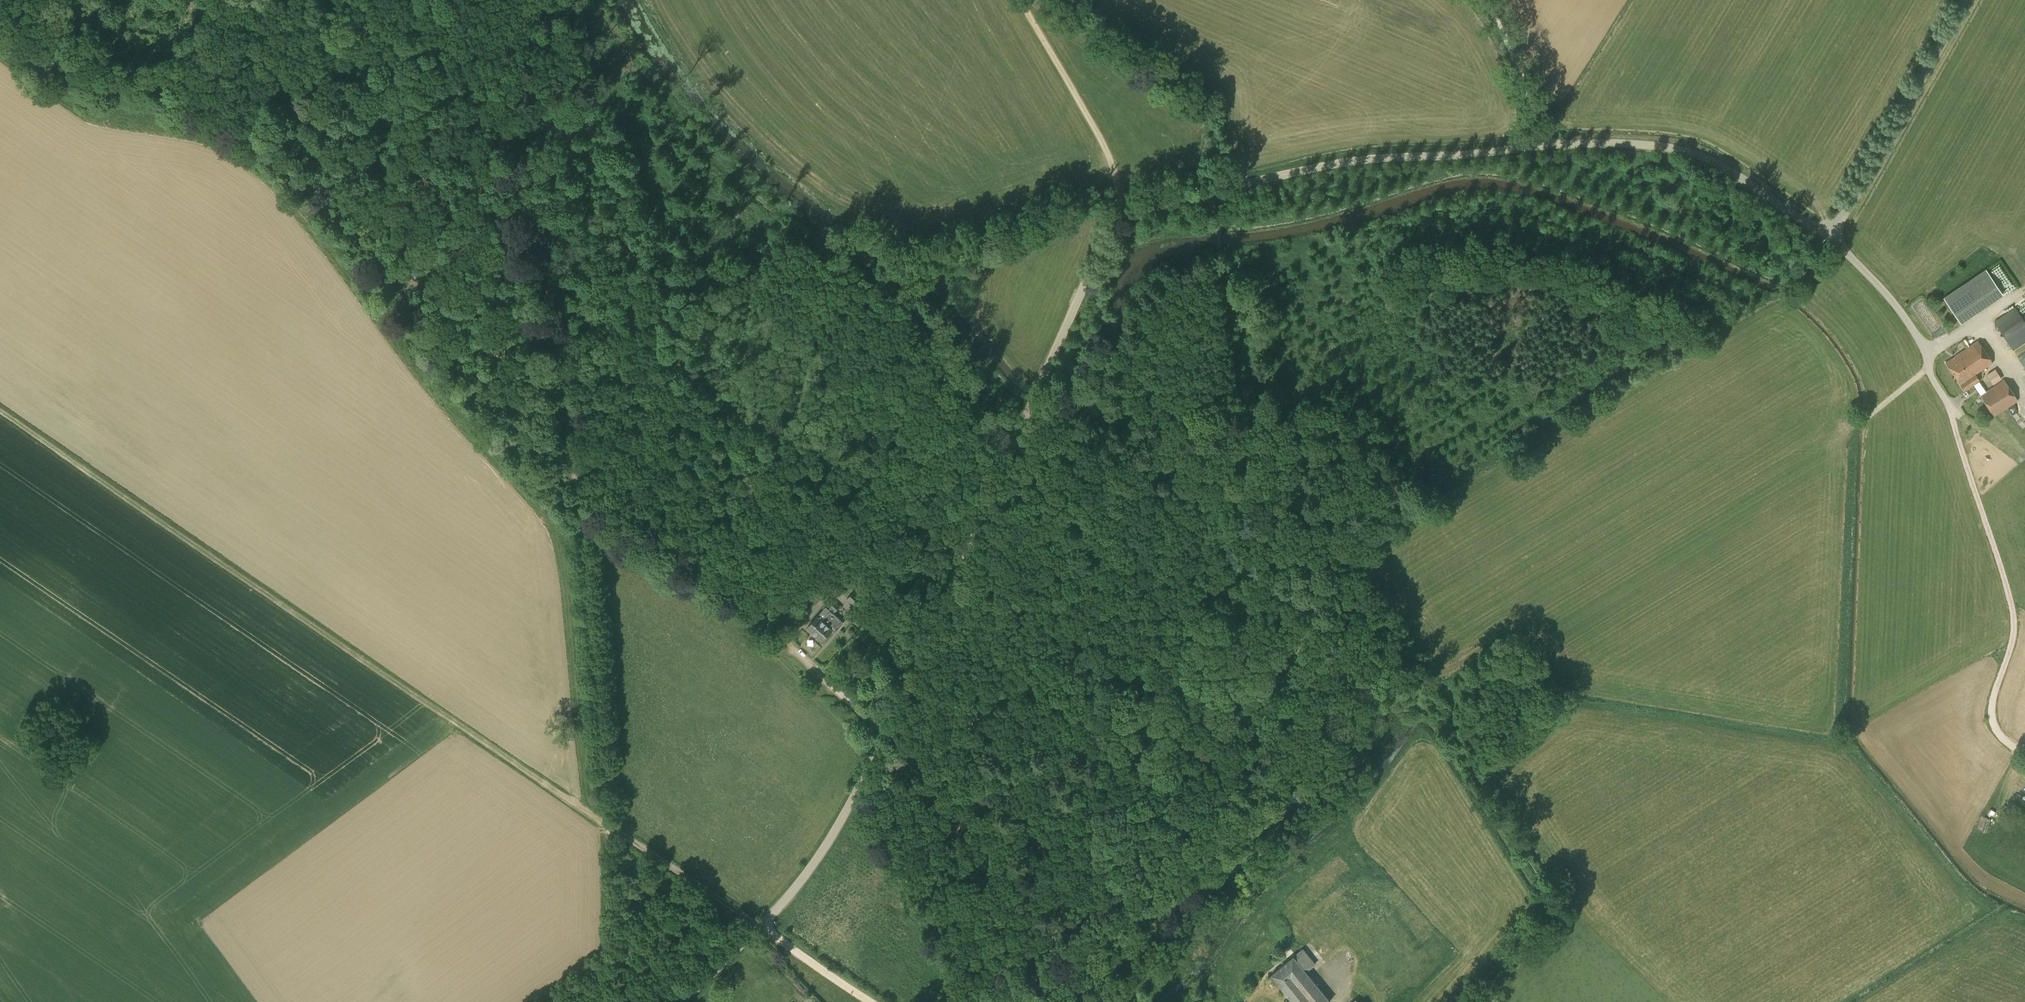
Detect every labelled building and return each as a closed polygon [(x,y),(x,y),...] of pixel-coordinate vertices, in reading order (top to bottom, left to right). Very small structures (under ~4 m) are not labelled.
[(133,36),(147,36),(147,23),(133,23),(133,36)] [(1961,323),(2002,295),(2003,294),(2002,293),(1985,269),(1943,297),(1961,323)] [(2024,342),(2024,322),(2015,307),(1994,321),(2013,350),(2024,342)] [(1965,390),(1979,381),(1974,374),(1992,362),(1977,341),(1946,362),(1965,390)] [(1983,373),(1988,382),(1997,376),(1992,367),(1983,373)] [(1994,416),(2018,400),(2003,379),(1980,395),(1994,416)] [(872,598),(858,586),(855,590),(854,589),(846,598),(860,611),(868,602),(872,598)] [(835,611),(839,606),(832,600),(817,616),(817,615),(807,627),(822,641),(832,629),(834,631),(842,622),(832,613),(835,611)] [(1991,830),(1994,820),(1986,817),(1981,816),(1977,828),(1987,831),(1988,829),(1991,830)] [(1330,1001),(1306,972),(1316,964),(1303,948),(1293,956),(1271,974),(1294,1001),(1328,1001),(1330,1001)]
